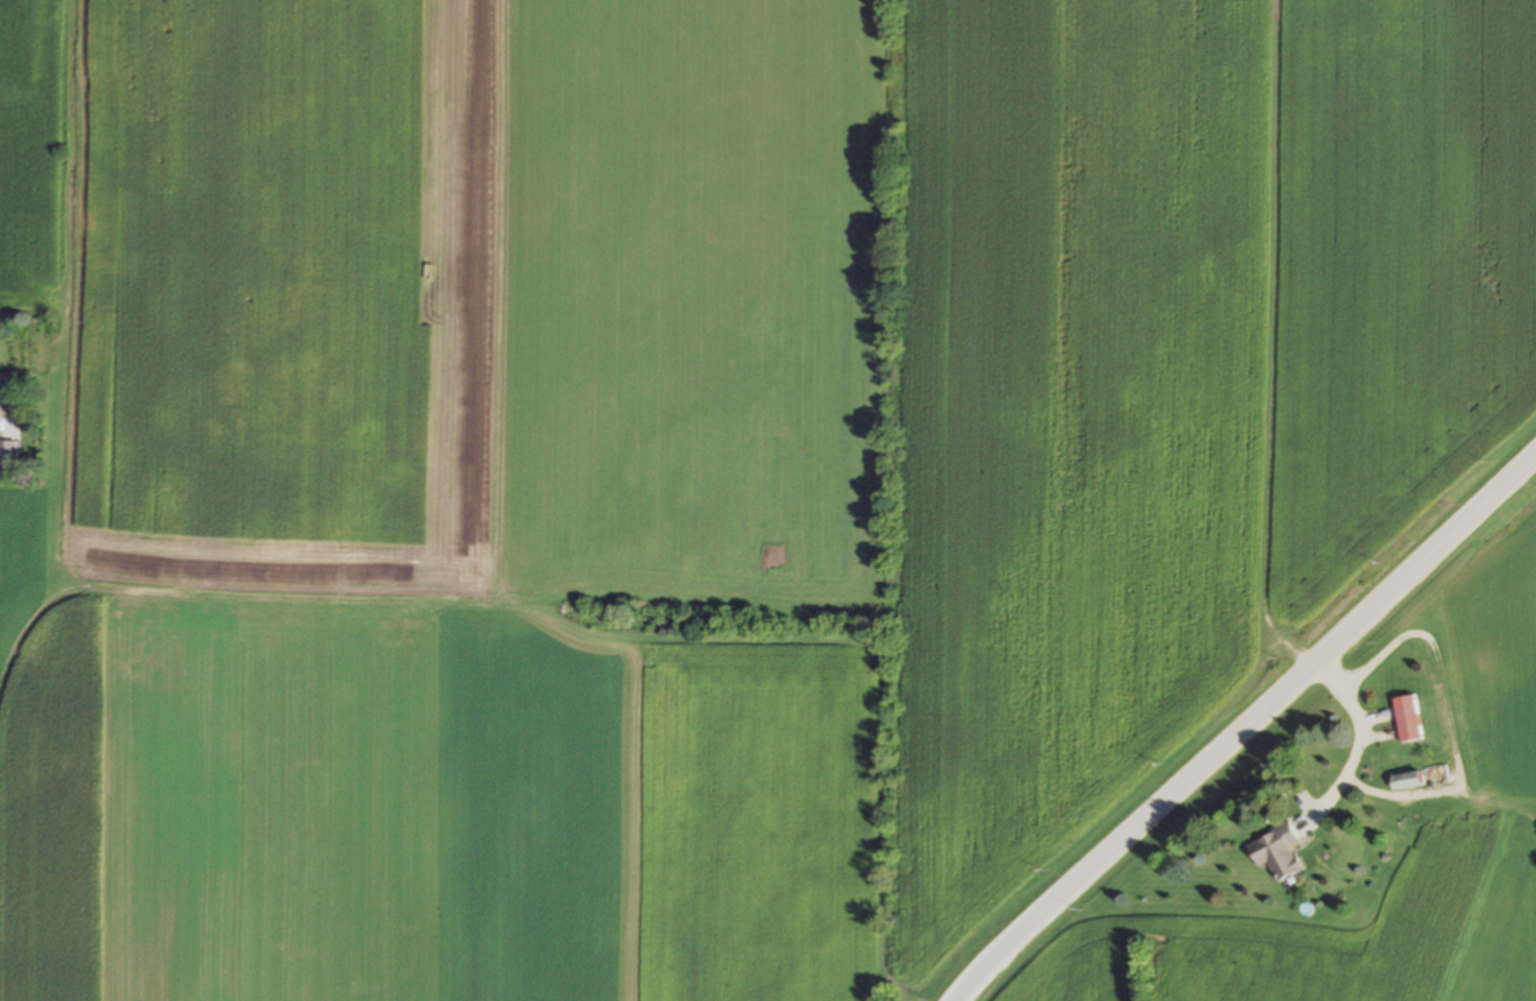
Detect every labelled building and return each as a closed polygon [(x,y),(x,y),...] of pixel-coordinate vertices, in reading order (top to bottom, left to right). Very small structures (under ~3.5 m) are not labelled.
[(16,468),(16,442),(0,442),(0,468),(16,468)] [(1421,740),(1416,695),(1394,698),(1399,743),(1421,740)] [(1421,785),(1419,771),(1389,777),(1392,791),(1421,785)] [(1245,843),(1256,868),(1267,863),(1276,882),(1302,871),(1291,847),(1299,843),(1290,823),(1245,843)]
